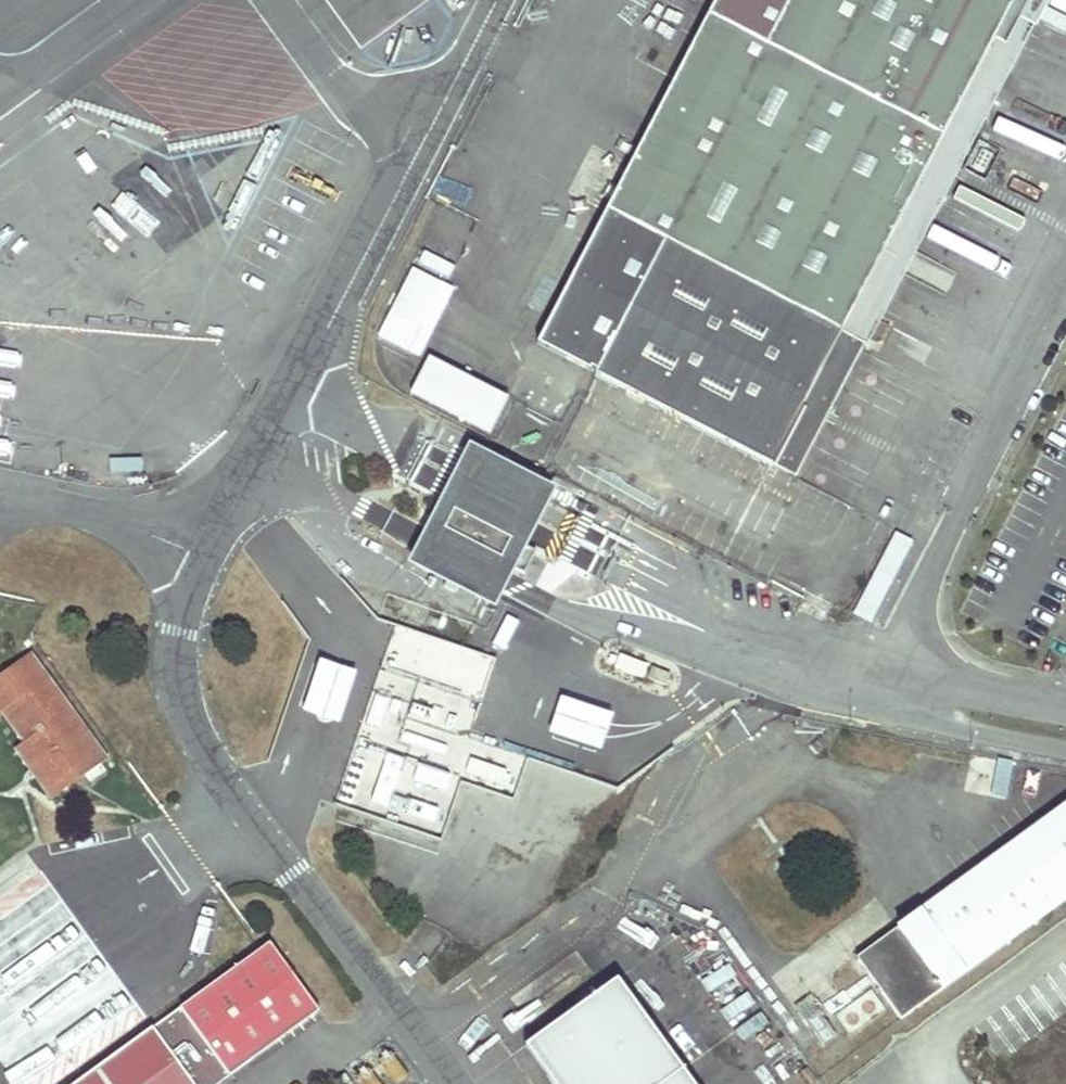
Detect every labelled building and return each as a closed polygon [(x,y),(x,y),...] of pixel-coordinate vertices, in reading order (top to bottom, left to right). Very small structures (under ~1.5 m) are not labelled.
[(771,467),(841,332),(996,34),(1013,0),(788,0),(765,44),(664,241),(606,208),(535,344),(589,372),(590,369),(596,372),(594,375),(771,467)] [(996,34),(1015,45),(1038,0),(1013,0),(996,34)] [(705,11),(606,208),(664,241),(765,44),(705,11)] [(1015,45),(996,34),(841,332),(864,345),(866,345),(1021,47),(1015,45)] [(423,250),(417,262),(449,277),(454,265),(423,250)] [(376,336),(419,358),(455,287),(411,265),(376,336)] [(794,479),(864,345),(841,332),(771,467),(794,479)] [(408,395),(491,431),(509,392),(426,355),(408,395)] [(765,547),(788,499),(586,399),(563,446),(765,547)] [(558,484),(469,439),(408,559),(497,603),(558,484)] [(511,601),(497,633),(561,661),(575,629),(511,601)] [(49,791),(105,751),(30,645),(0,666),(0,707),(20,735),(12,740),(49,791)] [(355,670),(320,657),(302,709),(339,722),(355,670)] [(644,674),(646,661),(623,658),(621,670),(644,674)] [(652,667),(648,678),(666,685),(670,675),(652,667)] [(561,694),(548,733),(601,749),(613,711),(561,694)] [(989,766),(981,805),(993,808),(1001,768),(989,766)] [(903,1011),(1065,893),(1065,798),(858,949),(903,1011)] [(567,1083),(708,1083),(626,969),(532,1035),(567,1083)] [(73,1083),(190,1083),(151,1029),(73,1083)]
